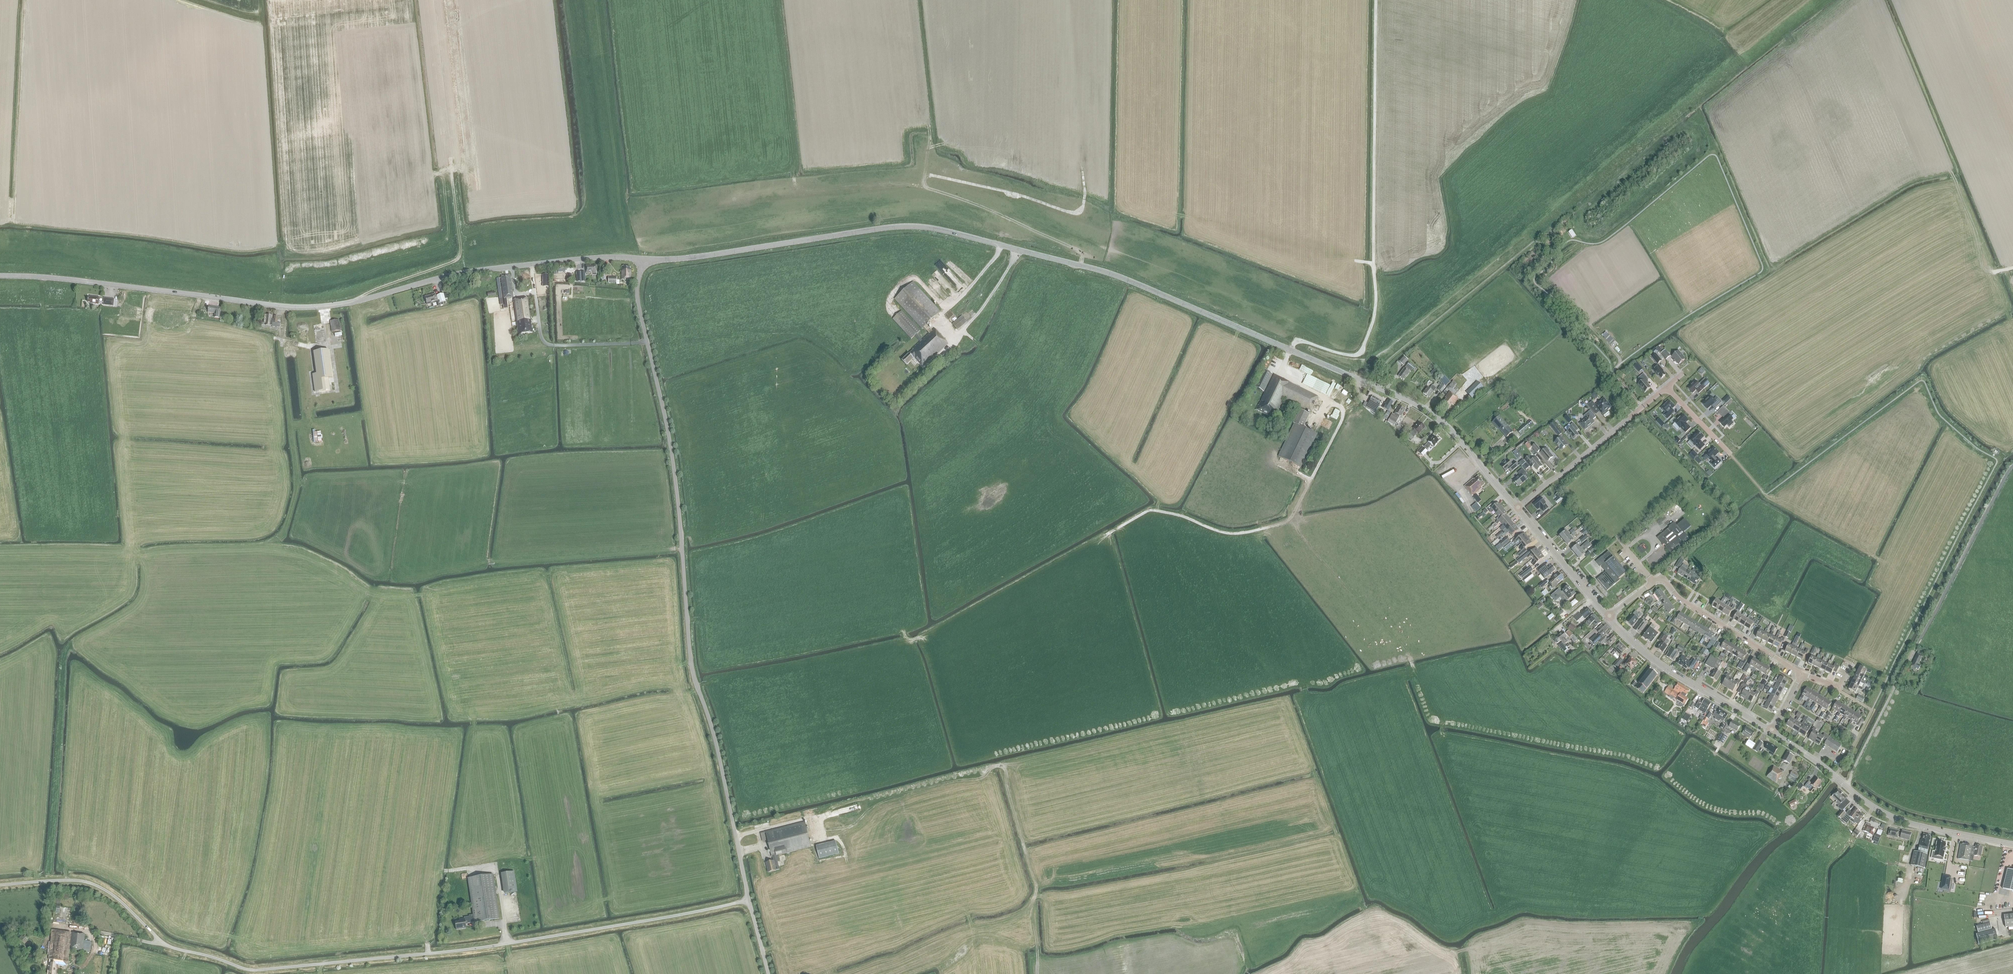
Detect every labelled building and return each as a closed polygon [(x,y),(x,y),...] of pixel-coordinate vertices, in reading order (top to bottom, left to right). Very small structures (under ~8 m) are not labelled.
[(586,273),(592,273),(592,274),(593,274),(593,275),(594,275),(596,275),(596,266),(590,266),(590,265),(585,265),(586,273)] [(622,267),(622,279),(630,279),(631,269),(629,269),(629,267),(622,267)] [(576,272),(577,282),(585,281),(584,271),(576,272)] [(512,275),(502,276),(505,298),(514,297),(512,275)] [(922,329),(924,327),(929,333),(921,340),(916,334),(920,331),(901,311),(893,319),(911,339),(914,336),(920,341),(912,349),(913,350),(902,360),(906,365),(914,358),(923,367),(948,343),(934,328),(932,331),(926,325),(940,312),(913,282),(894,299),(922,329)] [(444,294),(437,296),(439,304),(445,302),(446,302),(445,299),(447,299),(446,293),(444,294)] [(426,303),(427,305),(431,304),(431,303),(437,301),(435,294),(427,296),(427,298),(425,298),(426,303)] [(91,304),(98,305),(99,298),(91,296),(90,298),(88,298),(88,302),(91,303),(91,304)] [(114,299),(104,298),(103,305),(113,306),(114,299)] [(518,335),(532,333),(532,328),(531,328),(531,324),(528,298),(514,300),(518,335)] [(216,309),(217,307),(210,306),(210,307),(208,307),(208,312),(215,313),(214,318),(219,319),(220,310),(216,309)] [(270,326),(272,326),(272,327),(280,328),(280,324),(277,323),(278,317),(274,316),(274,319),(272,319),(273,316),(265,314),(263,323),(266,323),(265,325),(270,326)] [(952,324),(957,330),(967,322),(962,316),(952,324)] [(330,321),(332,332),(340,331),(339,320),(330,321)] [(1608,334),(1604,338),(1611,345),(1615,342),(1608,334)] [(310,363),(313,380),(324,378),(322,367),(331,366),(326,338),(311,340),(314,362),(310,363)] [(1670,356),(1665,350),(1660,354),(1665,360),(1670,356)] [(1672,356),(1674,358),(1679,364),(1684,359),(1678,351),(1672,356)] [(937,358),(940,361),(946,355),(943,352),(937,358)] [(1652,358),(1657,364),(1662,361),(1656,354),(1652,358)] [(1399,362),(1403,365),(1408,360),(1404,356),(1399,362)] [(1308,374),(1310,368),(1294,361),(1292,366),(1295,368),(1291,377),(1295,379),(1299,370),(1308,374)] [(1404,368),(1398,376),(1403,380),(1406,375),(1407,376),(1408,374),(1409,372),(1410,370),(1411,370),(1414,365),(1409,362),(1404,369),(1404,368)] [(1661,370),(1662,370),(1659,366),(1653,371),(1658,376),(1661,379),(1666,375),(1661,370)] [(1263,370),(1257,383),(1266,388),(1272,374),(1263,370)] [(1641,382),(1638,385),(1644,393),(1651,387),(1646,382),(1648,379),(1643,374),(1638,378),(1641,382)] [(1318,397),(1274,375),(1262,398),(1259,405),(1258,405),(1255,410),(1274,419),(1276,414),(1275,413),(1276,412),(1277,412),(1284,399),(1310,412),(1318,397)] [(1440,379),(1446,386),(1450,382),(1444,376),(1440,379)] [(1688,389),(1692,394),(1700,386),(1703,389),(1709,384),(1704,378),(1698,384),(1696,381),(1688,389)] [(1427,387),(1423,393),(1429,398),(1436,388),(1432,385),(1431,387),(1426,384),(1425,385),(1427,387)] [(1437,389),(1442,393),(1446,387),(1442,384),(1437,389)] [(1459,398),(1450,391),(1445,397),(1446,398),(1441,405),(1448,410),(1453,403),(1454,404),(1459,398)] [(1372,396),(1370,401),(1368,404),(1365,402),(1363,405),(1375,413),(1382,401),(1372,396)] [(1710,396),(1702,404),(1707,409),(1711,406),(1713,404),(1716,408),(1721,402),(1716,397),(1713,400),(1710,396)] [(1611,407),(1604,399),(1595,405),(1592,401),(1588,405),(1593,411),(1597,407),(1605,417),(1610,413),(1607,410),(1611,407)] [(1390,407),(1393,402),(1388,400),(1386,405),(1384,404),(1382,408),(1388,411),(1386,415),(1385,414),(1383,418),(1387,420),(1393,409),(1390,407)] [(1663,415),(1667,419),(1674,412),(1672,409),(1674,407),(1669,401),(1661,408),(1665,413),(1663,415)] [(1359,404),(1354,409),(1352,407),(1347,411),(1350,415),(1360,405),(1359,404)] [(1394,426),(1396,421),(1400,416),(1401,416),(1405,409),(1399,406),(1395,413),(1394,415),(1392,413),(1387,422),(1394,426)] [(1294,424),(1278,457),(1301,467),(1317,434),(1303,427),(1309,414),(1300,409),(1293,423),(1294,424)] [(1724,419),(1720,423),(1725,427),(1727,425),(1729,427),(1734,423),(1732,420),(1733,419),(1729,415),(1730,414),(1726,409),(1720,415),(1724,419)] [(1580,424),(1585,430),(1595,422),(1593,420),(1596,417),(1590,411),(1584,416),(1586,419),(1580,424)] [(1687,425),(1685,423),(1688,421),(1686,419),(1686,418),(1686,417),(1685,416),(1684,416),(1683,416),(1682,415),(1674,423),(1680,428),(1685,433),(1691,428),(1688,425),(1687,425)] [(1499,417),(1492,423),(1496,427),(1496,426),(1506,438),(1513,432),(1499,417)] [(1412,431),(1410,434),(1408,433),(1406,435),(1411,440),(1416,435),(1416,434),(1417,433),(1419,434),(1425,428),(1419,422),(1413,429),(1414,430),(1413,432),(1412,431)] [(1517,431),(1518,432),(1520,435),(1529,427),(1526,423),(1517,431)] [(1570,435),(1574,440),(1579,435),(1575,430),(1577,428),(1573,423),(1570,425),(1572,427),(1566,432),(1569,435),(1570,435)] [(323,431),(315,432),(315,442),(324,441),(323,431)] [(1705,445),(1700,441),(1704,437),(1698,432),(1689,440),(1695,446),(1695,445),(1700,450),(1705,445)] [(1424,447),(1427,450),(1431,445),(1433,446),(1434,447),(1437,444),(1436,443),(1438,441),(1433,436),(1431,440),(1430,439),(1428,442),(1424,447)] [(1555,442),(1561,450),(1567,445),(1561,437),(1555,442)] [(1532,446),(1537,453),(1540,450),(1535,444),(1532,446)] [(1423,447),(1419,452),(1422,455),(1427,451),(1423,447)] [(1706,455),(1711,460),(1719,453),(1713,447),(1706,455)] [(1541,453),(1548,461),(1553,457),(1548,452),(1549,451),(1547,448),(1541,453)] [(1689,454),(1694,459),(1698,455),(1693,450),(1689,454)] [(1537,470),(1542,466),(1538,461),(1539,460),(1536,457),(1532,460),(1529,457),(1525,460),(1531,468),(1533,466),(1537,470)] [(1717,457),(1710,464),(1715,468),(1721,462),(1717,457)] [(1511,472),(1518,466),(1515,462),(1512,465),(1508,460),(1506,462),(1506,461),(1505,461),(1502,463),(1503,464),(1501,466),(1506,472),(1509,469),(1511,472)] [(1514,481),(1518,487),(1526,480),(1523,477),(1526,473),(1522,469),(1517,473),(1520,476),(1514,481)] [(1485,484),(1478,476),(1474,480),(1473,479),(1464,486),(1472,496),(1482,488),(1481,487),(1485,484)] [(1558,492),(1555,495),(1558,498),(1555,501),(1557,504),(1563,499),(1558,492)] [(1543,512),(1548,508),(1545,504),(1545,503),(1541,498),(1533,505),(1537,510),(1540,507),(1542,509),(1541,509),(1543,512)] [(1493,510),(1496,513),(1502,508),(1498,503),(1488,510),(1490,512),(1493,510)] [(1502,508),(1496,513),(1498,517),(1496,519),(1497,521),(1505,514),(1507,513),(1502,508)] [(1500,522),(1503,525),(1510,520),(1505,514),(1497,521),(1496,522),(1497,524),(1500,522)] [(1660,539),(1664,544),(1666,547),(1665,548),(1670,554),(1689,538),(1684,532),(1691,527),(1685,519),(1677,526),(1675,523),(1657,538),(1659,540),(1660,539)] [(1503,531),(1505,533),(1514,525),(1510,520),(1503,525),(1506,529),(1503,531)] [(1514,525),(1505,533),(1506,534),(1509,532),(1512,536),(1518,530),(1514,525)] [(1587,528),(1581,533),(1583,536),(1590,531),(1587,528)] [(1560,536),(1564,541),(1569,536),(1566,531),(1560,536)] [(1519,541),(1521,544),(1528,538),(1524,533),(1517,539),(1514,542),(1515,544),(1519,541)] [(1582,543),(1588,538),(1585,534),(1579,540),(1582,543)] [(1568,545),(1573,540),(1569,536),(1564,541),(1568,545)] [(1500,543),(1503,547),(1510,541),(1507,537),(1500,543)] [(1528,538),(1521,544),(1523,546),(1520,549),(1521,551),(1517,555),(1519,557),(1527,551),(1525,548),(1532,543),(1528,538)] [(1506,550),(1513,544),(1510,541),(1503,547),(1506,550)] [(1587,541),(1583,545),(1580,548),(1577,545),(1572,550),(1576,555),(1589,543),(1587,541)] [(1591,545),(1589,543),(1576,555),(1580,559),(1585,554),(1583,552),(1591,545)] [(1531,556),(1533,558),(1540,553),(1536,548),(1529,553),(1529,554),(1526,556),(1526,557),(1527,559),(1531,556)] [(1529,553),(1527,551),(1517,560),(1519,563),(1526,557),(1526,556),(1529,554),(1529,553)] [(1619,579),(1627,573),(1613,557),(1607,562),(1604,560),(1609,556),(1610,558),(1612,557),(1608,552),(1602,557),(1596,562),(1600,567),(1601,566),(1606,572),(1598,578),(1602,582),(1600,584),(1606,591),(1620,580),(1619,579)] [(1540,553),(1533,558),(1536,561),(1532,564),(1534,566),(1537,563),(1544,557),(1540,553)] [(1684,561),(1680,559),(1675,567),(1678,569),(1684,561)] [(1545,565),(1544,565),(1538,571),(1539,572),(1541,575),(1544,579),(1550,575),(1552,574),(1551,573),(1556,570),(1552,566),(1548,569),(1545,565)] [(1677,573),(1683,577),(1688,570),(1687,570),(1688,568),(1683,565),(1682,567),(1677,573)] [(1523,575),(1521,577),(1522,578),(1533,570),(1530,567),(1522,573),(1523,575)] [(1683,577),(1689,581),(1694,574),(1693,574),(1696,571),(1693,569),(1691,573),(1688,570),(1683,577)] [(1525,583),(1533,576),(1531,573),(1523,579),(1525,583)] [(1563,579),(1559,573),(1552,578),(1555,581),(1550,585),(1551,586),(1550,587),(1552,589),(1553,589),(1558,585),(1557,584),(1563,579)] [(1694,574),(1689,581),(1696,585),(1700,578),(1694,574)] [(1572,591),(1568,586),(1560,593),(1558,590),(1551,596),(1553,599),(1556,602),(1562,597),(1564,598),(1565,597),(1568,601),(1570,599),(1576,594),(1573,591),(1572,591)] [(1654,594),(1659,600),(1665,596),(1660,589),(1654,594)] [(1659,600),(1664,607),(1670,602),(1665,596),(1659,600)] [(1712,607),(1717,610),(1721,603),(1722,604),(1724,600),(1723,599),(1720,603),(1716,600),(1712,607)] [(1670,602),(1664,607),(1669,613),(1674,609),(1670,602)] [(1717,610),(1718,610),(1723,613),(1727,607),(1730,603),(1728,602),(1725,606),(1722,604),(1721,603),(1717,610)] [(1727,607),(1723,613),(1728,617),(1732,610),(1733,611),(1735,607),(1733,606),(1731,609),(1727,607)] [(1574,618),(1577,622),(1583,616),(1585,619),(1592,613),(1588,609),(1586,610),(1585,609),(1580,614),(1579,613),(1574,618)] [(1641,616),(1636,611),(1632,615),(1626,621),(1632,626),(1638,620),(1638,619),(1641,616)] [(1743,617),(1746,613),(1744,612),(1741,616),(1737,613),(1733,620),(1738,623),(1743,617)] [(1676,619),(1683,623),(1687,617),(1680,613),(1676,619)] [(1601,623),(1594,615),(1589,618),(1590,619),(1586,622),(1590,626),(1591,624),(1595,628),(1601,623)] [(1749,621),(1751,617),(1749,616),(1747,619),(1743,617),(1738,623),(1744,627),(1748,620),(1749,621)] [(1683,623),(1690,627),(1694,621),(1687,617),(1683,623)] [(1744,627),(1749,630),(1753,624),(1754,624),(1756,620),(1754,619),(1752,623),(1749,621),(1748,620),(1744,627)] [(1634,629),(1639,633),(1646,624),(1645,623),(1646,622),(1645,621),(1644,622),(1641,620),(1634,629)] [(1690,629),(1696,633),(1701,626),(1694,621),(1690,627),(1690,628),(1690,629)] [(1651,643),(1658,634),(1654,631),(1656,627),(1653,624),(1650,628),(1642,637),(1646,640),(1647,639),(1651,643)] [(1590,640),(1595,645),(1606,634),(1604,633),(1607,630),(1603,625),(1596,630),(1600,634),(1598,636),(1596,634),(1592,638),(1590,640)] [(1699,633),(1704,636),(1708,630),(1701,626),(1696,633),(1696,634),(1697,635),(1699,633)] [(1756,637),(1762,640),(1765,633),(1766,634),(1768,630),(1766,629),(1764,633),(1759,630),(1756,637)] [(1708,630),(1704,636),(1711,640),(1715,634),(1708,630)] [(1566,633),(1574,642),(1577,640),(1573,635),(1569,631),(1566,633)] [(1562,650),(1566,647),(1564,644),(1568,642),(1565,639),(1567,637),(1564,632),(1557,637),(1557,638),(1554,640),(1555,641),(1556,643),(1557,643),(1560,641),(1560,642),(1561,641),(1562,642),(1558,645),(1562,650)] [(1762,640),(1767,643),(1771,636),(1772,636),(1774,633),(1773,632),(1772,632),(1770,635),(1766,634),(1765,633),(1762,640)] [(1657,649),(1662,653),(1667,646),(1666,645),(1669,642),(1666,640),(1668,637),(1663,634),(1658,640),(1661,642),(1659,644),(1660,645),(1657,649)] [(1605,642),(1606,642),(1610,647),(1616,641),(1615,640),(1616,639),(1613,635),(1609,639),(1608,638),(1607,639),(1604,637),(1599,642),(1602,645),(1605,642)] [(1767,643),(1773,646),(1777,639),(1779,636),(1778,635),(1777,635),(1775,638),(1772,636),(1771,636),(1767,643)] [(1785,652),(1791,655),(1794,648),(1795,648),(1797,644),(1796,644),(1799,638),(1796,636),(1791,646),(1788,645),(1785,652)] [(1777,639),(1773,646),(1779,649),(1782,642),(1783,642),(1785,638),(1783,637),(1781,641),(1777,639)] [(1714,647),(1719,650),(1722,645),(1717,641),(1714,647)] [(1725,655),(1727,652),(1726,651),(1731,645),(1725,641),(1721,648),(1725,651),(1723,654),(1725,655)] [(1627,649),(1620,642),(1613,649),(1615,650),(1613,651),(1616,653),(1617,652),(1620,655),(1627,649)] [(1676,649),(1682,653),(1685,648),(1679,645),(1676,649)] [(1730,659),(1733,655),(1732,655),(1736,648),(1731,645),(1726,651),(1727,652),(1731,654),(1728,657),(1730,659)] [(1791,655),(1796,658),(1800,651),(1801,651),(1803,647),(1801,646),(1799,650),(1795,648),(1794,648),(1791,655)] [(1669,652),(1666,657),(1673,661),(1678,654),(1670,648),(1668,651),(1669,652)] [(1736,662),(1738,658),(1737,658),(1741,651),(1736,648),(1732,655),(1733,655),(1736,657),(1734,661),(1736,662)] [(1800,651),(1796,658),(1802,660),(1806,654),(1808,650),(1806,649),(1804,653),(1801,651),(1800,651)] [(1737,658),(1738,658),(1741,661),(1737,667),(1741,670),(1747,661),(1744,659),(1747,655),(1741,651),(1737,658)] [(1716,681),(1721,673),(1719,672),(1717,671),(1720,666),(1722,663),(1715,658),(1716,657),(1711,654),(1705,665),(1712,669),(1713,668),(1715,670),(1710,677),(1716,681)] [(1918,670),(1920,666),(1918,665),(1922,657),(1917,654),(1911,667),(1916,670),(1916,669),(1918,670)] [(1677,664),(1686,669),(1687,667),(1692,670),(1697,662),(1692,659),(1690,662),(1686,659),(1686,658),(1682,655),(1677,664)] [(1808,663),(1814,666),(1817,659),(1818,660),(1820,656),(1818,655),(1816,659),(1812,656),(1808,663)] [(1814,666),(1819,669),(1823,662),(1824,663),(1826,659),(1824,657),(1822,662),(1818,660),(1817,659),(1814,666)] [(1620,658),(1614,664),(1618,667),(1623,661),(1620,658)] [(1625,667),(1625,666),(1628,668),(1626,669),(1630,672),(1631,670),(1631,671),(1637,663),(1631,658),(1628,663),(1626,661),(1623,665),(1625,667)] [(1753,673),(1756,669),(1755,669),(1759,662),(1754,659),(1750,665),(1747,663),(1743,671),(1746,673),(1750,666),(1754,668),(1751,672),(1753,673)] [(1819,669),(1825,672),(1829,665),(1830,665),(1832,661),(1829,660),(1827,664),(1824,663),(1823,662),(1819,669)] [(1759,676),(1761,673),(1760,672),(1764,666),(1759,662),(1755,669),(1756,669),(1759,671),(1757,675),(1759,676)] [(1829,665),(1825,672),(1831,675),(1833,671),(1836,673),(1839,667),(1837,665),(1837,664),(1835,663),(1833,667),(1830,665),(1829,665)] [(1760,672),(1761,673),(1764,675),(1762,678),(1764,680),(1767,676),(1766,675),(1770,669),(1764,666),(1760,672)] [(1860,667),(1857,672),(1864,676),(1864,675),(1866,671),(1870,674),(1871,671),(1867,669),(1867,670),(1860,667)] [(1635,687),(1636,688),(1643,694),(1646,689),(1647,689),(1658,675),(1650,669),(1639,683),(1638,683),(1635,687)] [(1857,672),(1854,678),(1861,681),(1862,680),(1863,677),(1867,679),(1869,677),(1864,675),(1864,676),(1857,672)] [(1722,685),(1727,688),(1732,680),(1728,677),(1730,675),(1727,673),(1725,678),(1726,678),(1722,685)] [(1774,681),(1777,683),(1784,687),(1788,680),(1780,677),(1778,681),(1775,679),(1774,681)] [(1854,678),(1851,684),(1858,687),(1859,686),(1860,683),(1865,685),(1866,683),(1862,680),(1861,681),(1854,678)] [(1740,696),(1745,700),(1751,691),(1747,689),(1748,686),(1746,685),(1748,681),(1748,680),(1745,679),(1744,682),(1740,687),(1744,690),(1740,696)] [(1732,680),(1727,688),(1732,691),(1736,685),(1738,686),(1740,681),(1738,680),(1736,682),(1732,680)] [(1685,697),(1689,690),(1678,683),(1673,690),(1668,687),(1665,693),(1670,696),(1670,695),(1677,699),(1676,700),(1684,705),(1688,699),(1685,697)] [(1770,688),(1773,689),(1781,693),(1784,687),(1777,683),(1774,687),(1771,686),(1770,688)] [(1858,687),(1851,684),(1848,689),(1855,693),(1858,688),(1862,690),(1863,688),(1859,686),(1858,687)] [(1804,696),(1808,699),(1813,691),(1807,687),(1800,698),(1802,699),(1804,696)] [(1767,694),(1770,696),(1778,700),(1781,693),(1773,689),(1771,694),(1768,692),(1767,694)] [(1751,691),(1745,700),(1751,703),(1755,696),(1756,697),(1759,693),(1756,691),(1755,694),(1751,691)] [(1810,700),(1814,702),(1819,695),(1813,691),(1808,699),(1806,702),(1808,703),(1810,700)] [(1816,704),(1820,706),(1825,699),(1819,695),(1814,702),(1812,705),(1814,707),(1816,704)] [(1764,701),(1767,702),(1774,706),(1778,700),(1770,696),(1768,700),(1765,698),(1764,701)] [(1711,704),(1703,699),(1703,700),(1702,702),(1700,701),(1697,705),(1695,708),(1705,714),(1708,709),(1711,704)] [(1820,706),(1819,709),(1820,710),(1822,707),(1827,710),(1831,703),(1825,699),(1820,706)] [(1692,710),(1697,703),(1693,700),(1688,708),(1692,710)] [(1834,710),(1838,713),(1843,705),(1837,701),(1830,712),(1832,713),(1834,710)] [(1767,702),(1764,707),(1761,705),(1760,707),(1771,713),(1774,706),(1767,702)] [(1840,714),(1845,716),(1849,709),(1843,705),(1838,713),(1836,716),(1838,717),(1840,714)] [(1713,715),(1715,716),(1723,722),(1728,714),(1719,709),(1717,713),(1715,712),(1713,715)] [(1846,718),(1851,720),(1855,713),(1849,709),(1845,716),(1843,719),(1845,721),(1846,718)] [(1710,720),(1712,718),(1710,717),(1712,714),(1708,711),(1704,717),(1706,718),(1704,721),(1703,721),(1701,725),(1706,728),(1708,724),(1706,723),(1708,719),(1710,720)] [(1827,722),(1832,714),(1828,712),(1826,715),(1824,719),(1823,719),(1827,722)] [(1851,720),(1849,723),(1851,724),(1853,721),(1857,724),(1861,717),(1855,713),(1851,720)] [(1691,717),(1686,714),(1683,720),(1687,723),(1691,717)] [(1786,725),(1792,729),(1797,722),(1799,719),(1797,717),(1795,720),(1791,718),(1786,725)] [(1729,727),(1737,731),(1740,726),(1732,721),(1729,727)] [(1792,729),(1798,733),(1803,725),(1805,722),(1803,721),(1801,724),(1797,722),(1792,729)] [(1803,725),(1798,733),(1805,737),(1811,726),(1809,725),(1807,728),(1803,725)] [(1751,737),(1754,732),(1746,727),(1743,731),(1742,734),(1749,739),(1751,736),(1751,737)] [(1808,739),(1814,742),(1819,734),(1815,731),(1816,729),(1814,727),(1811,732),(1812,732),(1808,739)] [(1727,736),(1722,733),(1717,741),(1722,744),(1727,736)] [(1823,739),(1824,740),(1827,736),(1824,734),(1823,736),(1819,734),(1814,742),(1819,745),(1823,739)] [(1827,736),(1824,740),(1826,741),(1824,744),(1837,752),(1841,745),(1829,738),(1829,737),(1827,736)] [(1745,745),(1752,750),(1755,744),(1749,740),(1745,745)] [(1752,750),(1757,753),(1758,750),(1760,748),(1763,743),(1759,740),(1752,750)] [(1769,743),(1765,749),(1771,752),(1770,754),(1772,756),(1774,754),(1778,748),(1774,746),(1773,746),(1769,743)] [(1782,760),(1785,762),(1784,763),(1787,765),(1788,764),(1789,764),(1793,756),(1787,752),(1782,760)] [(1767,777),(1776,783),(1783,772),(1774,766),(1767,777)] [(1821,782),(1816,778),(1811,783),(1809,781),(1804,787),(1807,789),(1808,789),(1810,791),(1810,792),(1812,793),(1815,790),(1814,790),(1815,788),(1816,789),(1817,787),(1818,788),(1819,788),(1821,786),(1820,785),(1819,785),(1821,782)] [(1846,798),(1838,790),(1832,797),(1837,802),(1835,805),(1842,811),(1850,802),(1846,799),(1846,798)] [(1848,810),(1846,813),(1843,811),(1839,817),(1847,824),(1850,819),(1855,823),(1856,822),(1859,824),(1861,821),(1864,816),(1859,813),(1860,812),(1856,808),(1852,813),(1848,810)] [(766,832),(772,857),(773,861),(766,863),(768,873),(779,870),(778,862),(780,862),(778,856),(811,847),(805,822),(766,832)] [(1862,831),(1867,833),(1867,834),(1872,836),(1874,832),(1873,832),(1874,828),(1870,826),(1871,825),(1866,823),(1862,831)] [(1900,837),(1900,838),(1909,841),(1911,833),(1902,831),(1902,832),(1899,832),(1899,831),(1891,829),(1889,836),(1897,838),(1898,837),(1900,837)] [(1872,841),(1878,843),(1881,836),(1875,834),(1872,841)] [(1929,847),(1931,840),(1930,840),(1931,836),(1923,834),(1922,840),(1921,840),(1918,852),(1914,851),(1911,866),(1924,869),(1927,854),(1928,847),(1929,847)] [(816,847),(819,858),(839,853),(836,841),(831,843),(816,847)] [(1945,848),(1946,844),(1937,842),(1934,856),(1943,858),(1944,851),(1945,852),(1946,848),(1945,848)] [(1957,859),(1972,861),(1973,856),(1981,857),(1983,847),(1976,846),(1975,847),(1973,847),(1973,846),(1960,844),(1957,859)] [(2007,869),(2003,889),(2012,891),(2012,870),(2007,869)] [(502,873),(505,893),(517,891),(514,871),(502,873)] [(455,923),(456,930),(466,928),(465,923),(474,921),(474,922),(499,919),(493,875),(468,878),(473,915),(469,915),(469,917),(464,917),(464,919),(459,920),(460,922),(455,923)] [(1944,876),(1942,889),(1948,890),(1951,878),(1944,876)] [(2005,928),(2012,927),(2012,914),(2004,916),(2005,928)] [(1976,927),(1978,933),(1991,929),(1990,923),(1976,927)] [(49,973),(55,973),(56,964),(60,965),(60,964),(67,965),(71,932),(52,930),(49,959),(51,960),(49,973)] [(1995,930),(1976,935),(1978,944),(1998,939),(1995,930)] [(82,951),(82,950),(90,951),(91,941),(84,941),(85,934),(72,933),(70,949),(82,951)]
